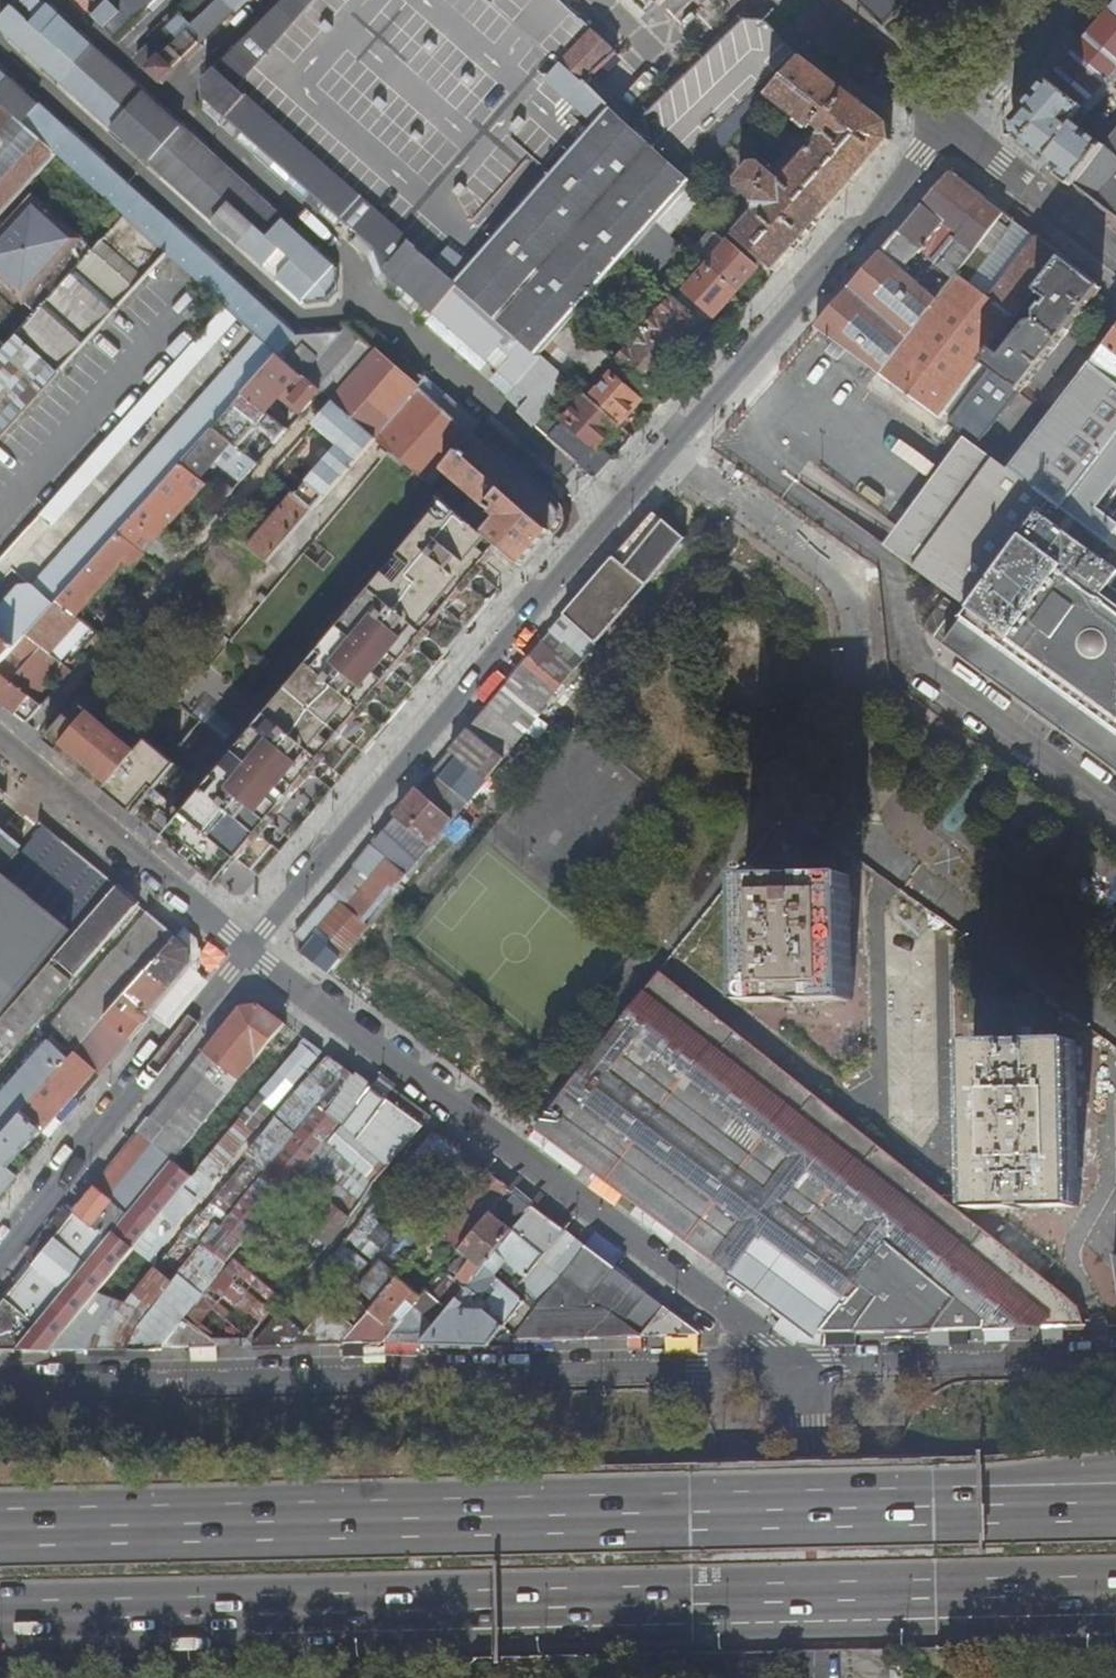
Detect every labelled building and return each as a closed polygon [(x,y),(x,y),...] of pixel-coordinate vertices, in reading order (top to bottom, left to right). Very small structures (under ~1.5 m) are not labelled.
[(60,79),(91,45),(89,43),(42,0),(22,0),(0,25),(60,79)] [(92,16),(115,39),(155,0),(108,0),(92,16)] [(136,59),(160,84),(247,0),(195,0),(136,59)] [(517,386),(517,385),(531,369),(543,355),(556,340),(571,323),(630,256),(657,224),(658,223),(660,221),(687,190),(688,191),(716,159),(739,132),(743,127),(770,95),(803,57),(766,18),(746,18),(633,127),(586,80),(618,50),(567,0),(496,0),(492,4),(488,0),(283,0),(202,80),(205,97),(288,172),(375,249),(384,271),(517,386)] [(869,7),(890,26),(913,0),(861,0),(869,7)] [(1112,11),(1049,83),(1082,109),(1083,110),(1115,72),(1115,15),(1112,11)] [(337,270),(91,45),(60,79),(92,108),(191,197),(308,302),(330,301),(339,292),(337,270)] [(754,136),(743,127),(739,132),(716,159),(742,180),(742,188),(759,202),(759,211),(738,235),(779,270),(892,141),(890,124),(803,57),(770,95),(813,128),(820,126),(827,132),(786,181),(764,163),(756,164),(741,151),(754,136)] [(619,61),(607,79),(623,89),(635,71),(619,61)] [(11,78),(0,68),(0,90),(11,78)] [(295,337),(240,286),(11,78),(0,90),(0,101),(2,103),(57,152),(127,215),(169,252),(228,306),(240,316),(258,332),(281,353),(295,337)] [(1073,121),(1082,109),(1049,83),(1013,123),(1015,139),(1075,185),(1105,146),(1073,121)] [(57,152),(2,103),(0,105),(0,215),(57,152)] [(1115,134),(1105,146),(1075,185),(1084,192),(1115,217),(1115,132),(1115,134)] [(956,239),(989,201),(952,173),(901,231),(922,249),(905,271),(940,299),(955,279),(932,260),(945,244),(952,236),(956,239)] [(692,212),(701,202),(688,191),(687,190),(660,221),(658,223),(689,250),(693,246),(675,231),(692,212)] [(36,196),(9,225),(46,261),(54,268),(67,253),(81,238),(36,196)] [(955,252),(945,244),(932,260),(955,279),(957,277),(980,247),(1000,222),(1006,214),(989,201),(956,239),(969,248),(966,253),(960,254),(950,265),(946,262),(955,252)] [(708,267),(729,243),(737,234),(701,202),(692,212),(714,230),(693,254),(708,267)] [(169,252),(127,215),(95,250),(38,314),(9,346),(0,356),(0,441),(169,252)] [(1014,233),(1000,222),(980,247),(957,277),(955,279),(940,299),(923,320),(880,374),(907,394),(940,418),(983,363),(992,351),(1033,300),(1064,259),(1038,239),(991,299),(987,300),(971,287),(1014,233)] [(681,245),(657,224),(630,256),(654,277),(681,245)] [(46,261),(9,225),(0,235),(0,279),(16,294),(46,261)] [(922,249),(901,231),(892,241),(882,253),(905,271),(922,249)] [(95,250),(81,238),(67,253),(54,268),(24,301),(38,314),(95,250)] [(758,268),(729,243),(708,267),(737,292),(758,268)] [(940,299),(905,271),(882,253),(828,315),(817,328),(880,374),(923,320),(940,299)] [(1002,358),(992,351),(983,363),(993,370),(1021,392),(1061,342),(1103,289),(1064,259),(1033,300),(1042,306),(1036,314),(1036,323),(1027,325),(1002,358)] [(46,261),(16,294),(24,301),(54,268),(46,261)] [(716,317),(737,292),(708,267),(687,291),(716,317)] [(645,321),(641,326),(654,337),(679,359),(708,326),(675,296),(650,325),(645,321)] [(53,526),(240,316),(228,306),(151,392),(40,515),(53,526)] [(651,392),(679,359),(654,337),(641,326),(634,319),(628,325),(640,336),(617,362),(622,367),(651,392)] [(638,406),(651,417),(663,403),(651,392),(622,367),(617,362),(571,323),(556,340),(608,384),(605,387),(594,377),(583,390),(622,425),(638,406)] [(342,334),(295,337),(281,353),(295,365),(312,380),(323,390),(336,401),(362,425),(378,438),(431,485),(445,468),(460,452),(474,435),(350,325),(342,334)] [(32,582),(56,604),(58,601),(80,577),(121,531),(131,520),(183,462),(214,428),(238,401),(246,393),(255,382),(281,353),(258,332),(179,419),(32,582)] [(1092,364),(1115,383),(1115,334),(1092,364)] [(0,338),(0,356),(9,346),(0,338)] [(291,406),(301,415),(323,390),(312,380),(310,382),(282,357),(266,375),(296,401),(291,406)] [(1043,410),(1041,412),(1000,464),(1032,488),(1108,544),(1115,550),(1115,383),(1092,364),(1051,416),(1043,410)] [(548,385),(531,369),(517,385),(534,400),(548,385)] [(979,448),(1022,393),(1021,392),(993,370),(950,426),(979,448)] [(265,392),(255,382),(246,393),(287,430),(295,422),(264,393),(265,392)] [(600,450),(622,425),(583,390),(579,395),(585,401),(568,421),(600,450)] [(248,419),(276,443),(287,430),(246,393),(238,401),(214,428),(256,465),(260,460),(262,459),(234,434),(248,419)] [(343,464),(349,470),(378,438),(362,425),(336,401),(322,417),(357,448),(343,464)] [(208,453),(241,482),(256,465),(214,428),(183,462),(192,471),(208,453)] [(558,492),(500,442),(493,450),(551,500),(558,492)] [(454,496),(450,501),(472,520),(522,564),(551,531),(460,452),(445,468),(476,495),(466,506),(454,496)] [(325,498),(319,493),(304,479),(306,477),(285,459),(271,475),(296,496),(313,512),(325,498)] [(1108,544),(1032,488),(1000,464),(996,460),(916,568),(972,609),(945,646),(1115,772),(1115,550),(1108,544)] [(145,552),(206,483),(200,478),(192,471),(183,462),(131,520),(121,531),(138,546),(145,552)] [(319,493),(325,498),(339,482),(348,472),(341,467),(319,493)] [(206,471),(200,478),(206,483),(225,500),(232,492),(206,471)] [(243,525),(227,530),(266,565),(313,512),(296,496),(258,538),(243,525)] [(356,747),(364,754),(383,731),(381,725),(389,724),(393,719),(392,712),(399,711),(434,669),(434,662),(440,662),(445,657),(444,649),(451,649),(483,611),(482,605),(472,596),(488,578),(483,574),(503,550),(443,501),(421,527),(426,531),(364,604),(360,600),(339,626),(343,630),(322,655),(327,659),(318,671),(313,666),(270,717),(275,721),(265,733),(260,728),(217,779),(222,784),(213,795),(208,790),(170,836),(206,867),(223,847),(245,865),(252,871),(273,845),(260,835),(323,760),(336,771),(356,747)] [(687,538),(656,512),(640,531),(616,559),(649,585),(687,538)] [(58,601),(76,615),(123,563),(130,569),(145,552),(138,546),(121,531),(80,577),(58,601)] [(649,585),(616,559),(589,590),(567,616),(599,646),(649,585)] [(32,582),(31,582),(17,585),(0,605),(0,666),(8,658),(15,649),(28,635),(30,633),(56,604),(32,582)] [(68,669),(100,635),(76,615),(58,601),(56,604),(30,633),(28,635),(68,669)] [(599,646),(567,616),(541,645),(531,657),(565,686),(599,646)] [(63,681),(72,672),(68,669),(28,635),(15,649),(29,662),(22,670),(8,658),(0,666),(0,671),(33,699),(56,675),(63,681)] [(543,712),(565,686),(531,657),(509,683),(543,712)] [(25,724),(41,706),(33,699),(0,671),(0,702),(25,724)] [(543,712),(509,683),(472,727),(470,730),(505,759),(543,712)] [(77,705),(46,741),(81,771),(83,772),(114,737),(77,705)] [(487,780),(505,759),(470,730),(451,752),(487,780)] [(114,737),(83,772),(104,791),(135,754),(114,737)] [(135,754),(104,791),(147,827),(191,776),(147,740),(135,754)] [(455,820),(487,780),(451,752),(434,772),(419,790),(455,820)] [(436,842),(455,820),(419,790),(398,816),(414,830),(415,829),(434,845),(436,842)] [(408,876),(434,845),(415,829),(414,830),(398,816),(387,829),(374,845),(388,857),(408,876)] [(19,850),(0,833),(0,873),(19,850)] [(356,865),(354,868),(338,887),(335,890),(372,920),(408,876),(388,857),(374,845),(373,846),(375,848),(359,867),(356,865)] [(750,868),(750,878),(746,878),(746,1003),(851,1001),(849,876),(762,878),(762,868),(750,868)] [(73,939),(0,876),(0,1022),(73,939)] [(138,905),(117,888),(73,939),(0,1022),(0,1041),(12,1052),(138,905)] [(331,895),(368,924),(372,920),(335,890),(331,895)] [(368,924),(331,895),(323,905),(304,928),(316,938),(318,937),(341,957),(368,924)] [(67,1042),(78,1052),(90,1038),(176,938),(146,912),(49,1026),(67,1042)] [(328,973),(341,957),(318,937),(316,938),(304,928),(298,935),(300,952),(328,973)] [(78,1052),(76,1054),(96,1071),(101,1075),(102,1075),(190,966),(188,948),(176,938),(90,1038),(78,1052)] [(592,1055),(566,1087),(568,1088),(536,1128),(813,1335),(1084,1329),(1077,1314),(660,973),(629,1009),(623,1017),(592,1055)] [(242,1007),(140,1133),(174,1160),(286,1024),(259,1004),(242,1007)] [(623,1017),(629,1009),(626,1006),(563,1085),(566,1087),(592,1055),(623,1017)] [(111,1267),(117,1272),(127,1259),(188,1184),(195,1175),(231,1130),(246,1112),(305,1039),(303,1037),(286,1024),(174,1160),(170,1166),(129,1216),(115,1233),(108,1242),(79,1277),(93,1289),(111,1267)] [(1075,1209),(1080,1036),(986,1033),(980,1206),(1075,1209)] [(259,1127),(322,1051),(305,1039),(246,1112),(231,1130),(199,1173),(215,1186),(259,1127)] [(0,1097),(0,1136),(2,1139),(21,1117),(44,1091),(71,1060),(60,1050),(50,1041),(0,1097)] [(60,1050),(71,1060),(74,1056),(76,1054),(78,1052),(67,1042),(60,1050)] [(43,1134),(96,1071),(76,1054),(74,1056),(71,1060),(44,1091),(21,1117),(41,1133),(43,1134)] [(156,1272),(152,1269),(128,1299),(123,1305),(87,1349),(121,1348),(190,1265),(225,1222),(319,1106),(348,1071),(327,1055),(246,1154),(250,1158),(197,1223),(156,1272)] [(370,1087),(348,1071),(319,1106),(324,1110),(340,1123),(370,1087)] [(317,1224),(311,1232),(327,1245),(329,1246),(361,1202),(327,1174),(335,1165),(344,1172),(352,1163),(374,1182),(424,1127),(409,1116),(389,1101),(371,1088),(342,1124),(343,1125),(329,1143),(326,1140),(297,1176),(332,1205),(317,1224)] [(432,1118),(396,1092),(389,1101),(409,1116),(424,1127),(432,1118)] [(41,1133),(21,1117),(2,1139),(0,1141),(0,1163),(9,1171),(10,1170),(41,1133)] [(134,1140),(97,1187),(113,1201),(112,1202),(129,1216),(170,1166),(174,1160),(140,1133),(134,1140)] [(441,1174),(458,1152),(456,1151),(432,1133),(398,1175),(424,1196),(424,1194),(446,1212),(464,1191),(441,1174)] [(447,1172),(470,1190),(485,1172),(461,1155),(447,1172)] [(18,1176),(10,1170),(9,1171),(0,1163),(0,1199),(18,1176)] [(361,1201),(374,1182),(352,1163),(344,1172),(335,1165),(327,1174),(361,1202),(361,1201)] [(447,1244),(458,1253),(491,1213),(509,1190),(485,1172),(470,1190),(405,1270),(418,1281),(425,1271),(429,1275),(441,1261),(436,1258),(447,1244)] [(216,1191),(195,1175),(188,1184),(127,1259),(117,1272),(85,1311),(78,1319),(52,1350),(76,1350),(87,1349),(123,1305),(116,1299),(146,1261),(149,1263),(197,1204),(202,1208),(216,1191)] [(291,1216),(298,1207),(310,1192),(294,1179),(275,1203),(291,1216)] [(95,1189),(75,1213),(108,1242),(115,1233),(129,1216),(112,1202),(113,1201),(97,1187),(95,1189)] [(389,1190),(377,1205),(384,1209),(395,1195),(389,1190)] [(496,1217),(491,1213),(458,1253),(422,1296),(414,1306),(386,1340),(383,1343),(421,1343),(533,1208),(515,1195),(496,1217)] [(356,1229),(383,1251),(399,1265),(438,1218),(421,1204),(406,1222),(398,1215),(389,1226),(397,1232),(393,1237),(374,1222),(380,1214),(372,1208),(356,1229)] [(298,1207),(291,1216),(311,1232),(317,1224),(298,1207)] [(584,1247),(533,1208),(421,1343),(453,1342),(510,1341),(584,1247)] [(108,1242),(75,1213),(41,1256),(33,1266),(67,1292),(72,1286),(79,1277),(108,1242)] [(236,1231),(225,1222),(190,1265),(121,1348),(154,1347),(157,1347),(189,1309),(225,1264),(215,1257),(236,1231)] [(346,1246),(334,1262),(349,1275),(362,1258),(346,1246)] [(606,1309),(627,1279),(584,1247),(510,1341),(645,1338),(645,1335),(642,1334),(641,1335),(606,1309)] [(282,1298),(232,1255),(225,1264),(189,1309),(157,1347),(243,1346),(282,1298)] [(324,1266),(257,1346),(343,1344),(357,1328),(389,1288),(398,1277),(380,1263),(360,1288),(359,1287),(349,1299),(330,1283),(335,1275),(324,1266)] [(33,1266),(0,1307),(0,1352),(19,1351),(67,1292),(33,1266)] [(369,1328),(378,1335),(407,1300),(414,1306),(422,1296),(398,1277),(389,1288),(357,1328),(364,1334),(369,1328)] [(642,1334),(645,1335),(699,1334),(700,1333),(627,1279),(606,1309),(641,1335),(642,1334)] [(76,1290),(72,1286),(67,1292),(19,1351),(52,1350),(78,1319),(85,1311),(70,1299),(76,1290)] [(407,1300),(378,1335),(386,1340),(414,1306),(407,1300)]
